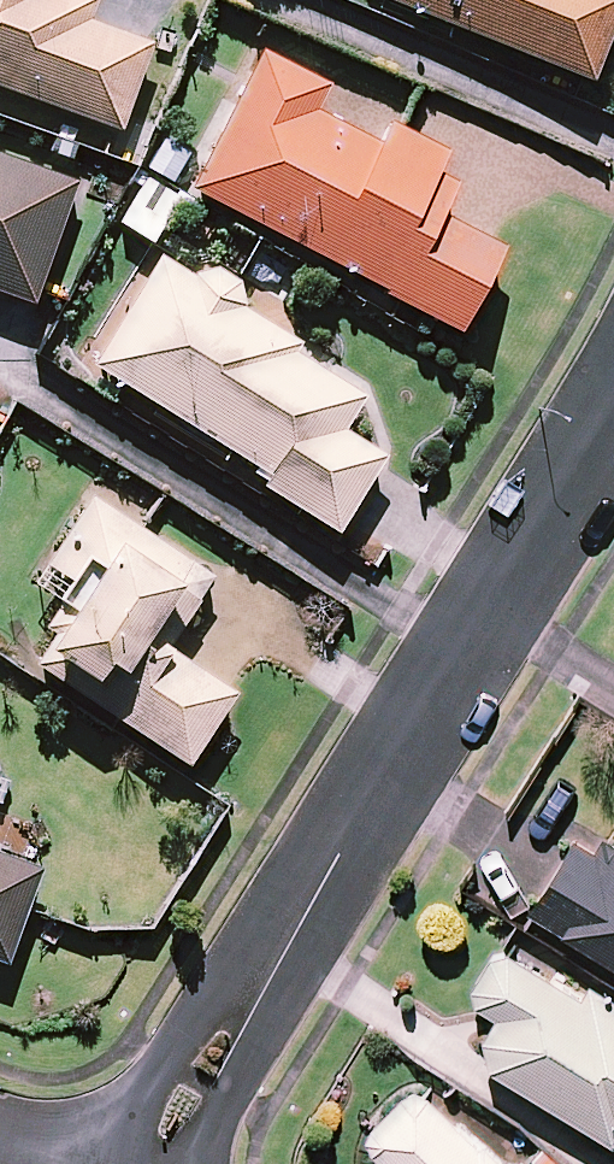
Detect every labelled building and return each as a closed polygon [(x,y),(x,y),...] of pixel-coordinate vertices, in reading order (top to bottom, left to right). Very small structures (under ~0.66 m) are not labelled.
[(116,130),(148,43),(83,20),(90,0),(0,0),(0,88),(116,130)] [(586,80),(613,12),(613,0),(387,0),(586,80)] [(325,85),(261,50),(188,187),(455,329),(498,249),(435,215),(451,186),(430,175),(441,154),(383,123),(373,142),(312,110),(325,85)] [(196,151),(157,130),(137,166),(176,187),(196,151)] [(0,157),(0,292),(29,303),(73,184),(0,157)] [(176,198),(145,180),(119,224),(150,242),(176,198)] [(222,288),(164,251),(92,364),(257,469),(250,479),(333,531),(380,457),(338,431),(364,390),(217,296),(222,288)] [(210,575),(86,497),(63,534),(100,557),(42,649),(88,678),(78,695),(185,764),(229,694),(162,651),(210,575)] [(613,848),(582,828),(530,911),(613,964),(613,847),(613,848)] [(3,964),(37,870),(0,857),(0,963),(3,964)] [(499,946),(468,996),(498,1015),(473,1055),(610,1142),(613,1135),(613,1001),(586,983),(578,996),(499,946)] [(410,1085),(361,1141),(388,1163),(499,1163),(410,1085)]
